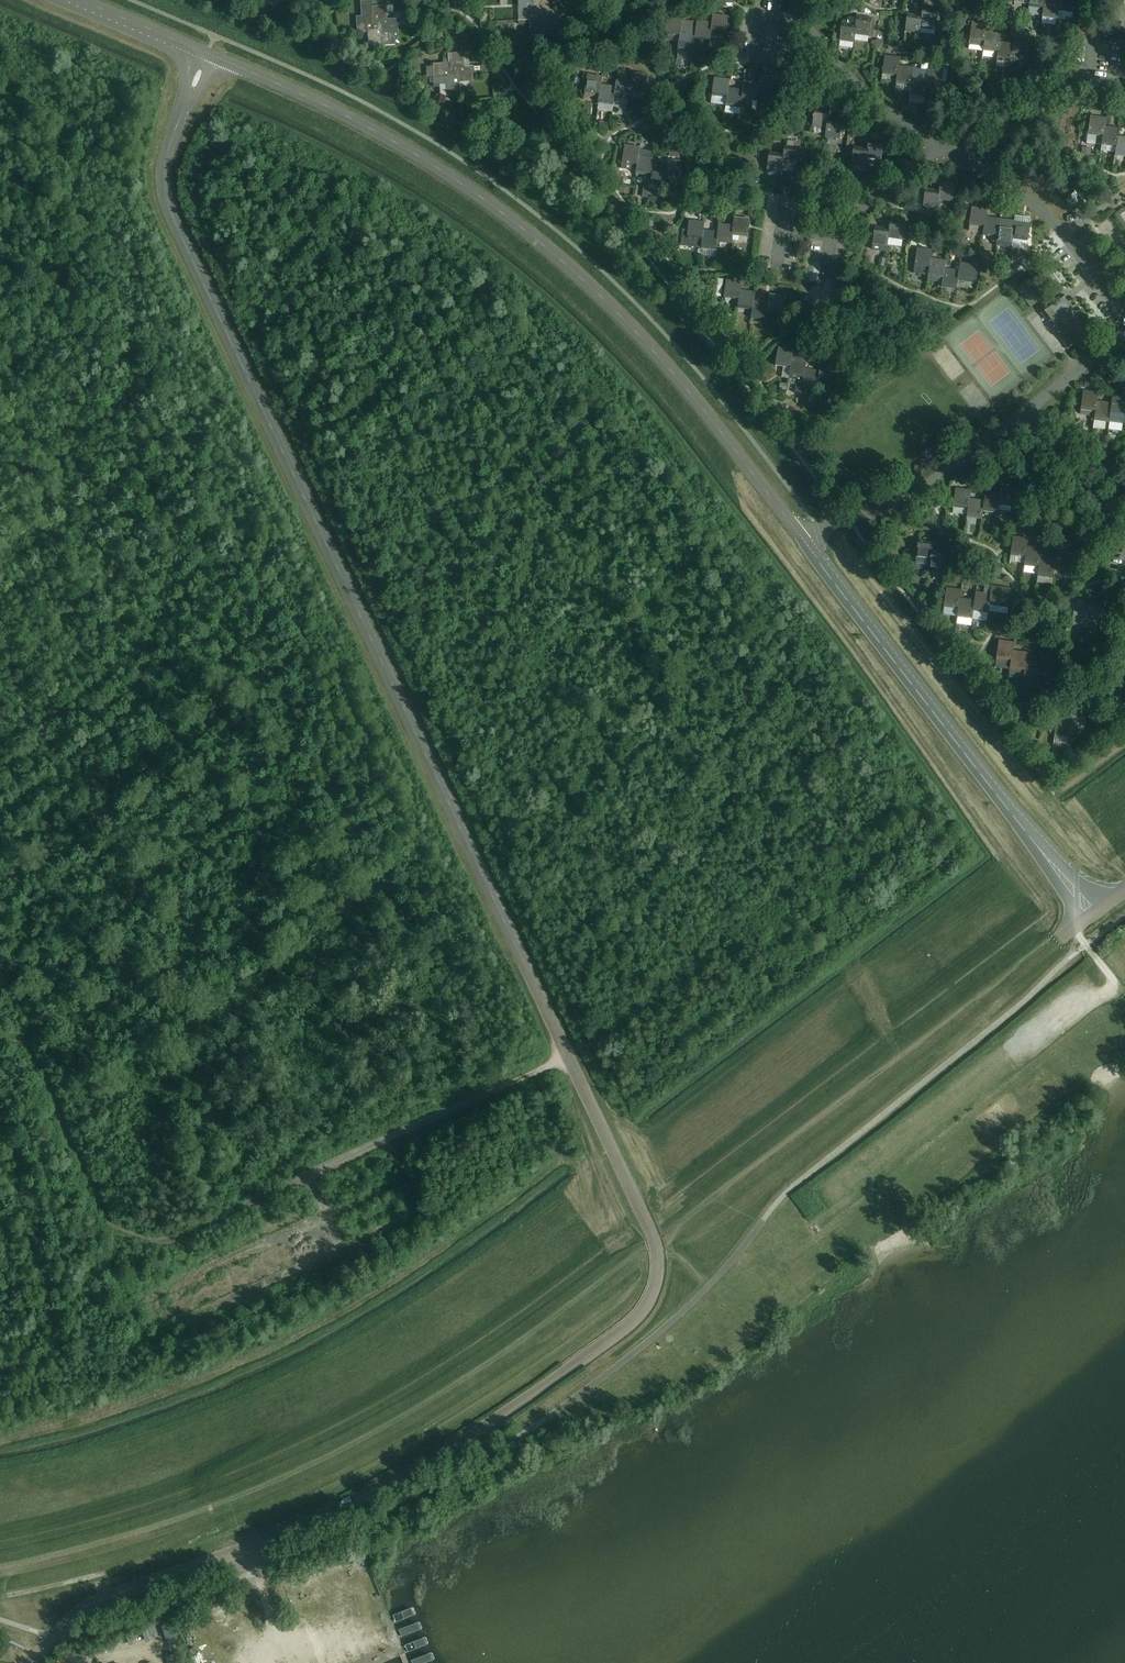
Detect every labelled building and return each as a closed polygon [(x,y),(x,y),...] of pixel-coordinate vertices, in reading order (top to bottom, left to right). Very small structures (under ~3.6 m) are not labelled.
[(520,4),(523,4),(523,6),(520,6),(520,20),(526,20),(531,20),(539,19),(539,15),(535,15),(534,0),(520,0),(520,4)] [(535,15),(539,15),(539,11),(549,10),(548,0),(534,0),(535,15)] [(1027,15),(1028,15),(1029,6),(1040,7),(1043,8),(1044,0),(1029,0),(1027,15)] [(1042,17),(1053,18),(1057,19),(1058,10),(1059,0),(1044,0),(1043,8),(1042,17)] [(1058,10),(1069,12),(1073,12),(1074,0),(1059,0),(1058,10)] [(362,17),(356,17),(357,30),(367,29),(376,28),(376,24),(371,24),(369,7),(369,6),(369,5),(361,6),(362,16),(362,17)] [(384,6),(369,7),(371,24),(376,24),(375,20),(385,19),(384,6)] [(921,16),(920,26),(938,29),(941,10),(922,7),(921,16)] [(549,10),(539,11),(539,15),(544,15),(545,25),(545,29),(557,29),(556,10),(549,10)] [(710,31),(710,32),(722,34),(725,34),(727,16),(712,14),(711,23),(710,31)] [(907,14),(903,41),(904,41),(905,32),(916,33),(919,34),(920,26),(921,16),(907,14)] [(539,19),(531,20),(532,34),(545,33),(545,29),(545,25),(544,15),(539,15),(539,19)] [(663,16),(661,32),(665,33),(664,34),(677,36),(680,36),(681,27),(682,18),(667,16),(663,16)] [(856,25),(854,35),(865,36),(868,37),(869,35),(872,36),(874,19),(857,16),(856,25)] [(385,19),(375,20),(376,24),(380,23),(381,33),(382,38),(393,37),(393,33),(394,32),(394,20),(394,18),(393,18),(386,19),(385,19)] [(695,37),(694,39),(705,40),(709,41),(710,32),(710,31),(711,23),(697,21),(696,29),(695,37)] [(971,22),(968,49),(969,49),(969,43),(983,45),(985,32),(986,24),(971,22)] [(376,28),(367,29),(369,44),(382,43),(382,38),(381,33),(380,23),(376,24),(376,28)] [(841,23),(837,50),(839,41),(853,43),(854,35),(856,25),(847,24),(841,23)] [(679,43),(678,50),(692,52),(693,47),(694,39),(695,37),(696,29),(681,27),(680,36),(679,43)] [(983,45),(981,59),(982,59),(983,50),(995,51),(998,52),(999,43),(1000,34),(985,32),(983,45)] [(1013,45),(1011,58),(1023,60),(1023,56),(1027,56),(1030,38),(1014,36),(1013,45)] [(998,52),(995,70),(996,70),(996,67),(997,61),(1004,62),(1011,63),(1011,58),(1013,45),(999,43),(998,52)] [(449,53),(448,54),(448,63),(449,72),(454,72),(453,67),(464,66),(463,53),(449,54),(449,53)] [(884,56),(881,83),(882,79),(882,73),(890,74),(894,75),(897,75),(898,65),(899,58),(884,56)] [(1113,60),(1112,66),(1122,69),(1124,62),(1113,60)] [(448,63),(434,64),(435,78),(446,77),(454,76),(454,72),(449,72),(448,63)] [(896,81),(896,83),(907,85),(911,85),(912,76),(913,67),(898,65),(897,75),(896,81)] [(464,66),(453,67),(454,72),(458,71),(459,82),(473,80),(471,66),(464,66)] [(926,85),(925,88),(937,89),(940,90),(943,71),(928,69),(927,78),(926,85)] [(435,78),(433,78),(433,84),(446,83),(447,92),(447,95),(460,94),(460,90),(459,82),(458,71),(454,72),(454,76),(446,77),(435,78)] [(630,89),(630,90),(641,92),(645,93),(647,75),(632,72),(631,81),(630,89)] [(582,76),(580,89),(585,90),(584,91),(584,92),(596,94),(599,95),(601,85),(602,76),(587,74),(587,76),(582,76)] [(757,91),(757,93),(768,94),(772,95),(774,76),(759,75),(758,83),(757,91)] [(910,91),(909,94),(924,96),(925,88),(926,85),(927,78),(912,76),(911,85),(910,91)] [(712,94),(712,95),(723,97),(726,97),(728,87),(729,79),(714,77),(712,94)] [(614,95),(614,96),(625,98),(628,99),(630,90),(630,89),(631,81),(616,79),(615,87),(614,95)] [(741,97),(741,99),(753,101),(756,101),(757,93),(757,91),(758,83),(743,81),(743,89),(741,97)] [(598,101),(598,103),(609,104),(613,105),(614,96),(614,95),(615,87),(601,85),(599,95),(598,101)] [(726,104),(725,106),(737,107),(740,107),(741,99),(741,97),(743,89),(728,87),(726,97),(726,104)] [(809,117),(807,126),(812,127),(826,129),(828,120),(829,111),(815,109),(814,117),(809,117)] [(1089,116),(1086,143),(1087,143),(1088,134),(1099,135),(1102,136),(1103,127),(1104,118),(1089,116)] [(826,129),(825,137),(840,139),(842,121),(828,120),(826,129)] [(1102,136),(1101,144),(1113,146),(1116,146),(1117,137),(1118,129),(1103,127),(1102,136)] [(1114,155),(1124,157),(1124,138),(1117,137),(1116,146),(1115,152),(1114,155)] [(867,149),(866,157),(881,159),(881,155),(883,142),(868,140),(867,149)] [(619,149),(617,161),(622,162),(621,168),(636,170),(639,149),(639,147),(624,145),(623,150),(619,149)] [(784,154),(782,163),(793,165),(797,165),(797,163),(801,163),(803,148),(799,148),(785,146),(784,154)] [(848,146),(846,163),(851,164),(861,165),(861,171),(865,171),(866,157),(867,149),(853,147),(848,146)] [(670,148),(669,156),(678,157),(679,150),(677,149),(670,148)] [(636,170),(635,173),(647,175),(650,175),(652,160),(654,151),(639,149),(636,170)] [(769,152),(767,170),(777,171),(781,172),(782,163),(784,154),(769,152)] [(667,162),(664,184),(675,185),(676,178),(680,179),(682,161),(667,159),(667,162)] [(649,182),(649,184),(660,185),(664,186),(664,184),(667,162),(652,160),(650,175),(649,182)] [(939,197),(938,200),(949,201),(953,202),(955,184),(941,182),(940,190),(939,197)] [(925,188),(923,206),(934,208),(937,208),(938,200),(939,197),(940,190),(925,188)] [(969,223),(969,225),(980,227),(984,227),(985,216),(986,209),(971,207),(969,223)] [(983,234),(983,235),(994,237),(997,237),(999,226),(1000,218),(985,216),(984,227),(983,234)] [(733,233),(733,235),(744,236),(748,237),(750,218),(734,217),(733,225),(733,233)] [(996,244),(996,246),(1007,247),(1011,248),(1011,247),(1012,239),(1012,238),(1014,228),(1015,220),(1000,218),(999,226),(997,237),(996,244)] [(689,220),(687,239),(688,239),(699,240),(702,240),(703,230),(704,222),(689,220)] [(889,228),(888,237),(898,239),(902,239),(904,222),(890,220),(889,228)] [(1012,238),(1012,239),(1024,241),(1027,241),(1030,222),(1015,220),(1014,228),(1012,238)] [(717,240),(717,242),(728,243),(732,243),(733,235),(733,233),(733,225),(719,223),(718,232),(717,240)] [(875,226),(872,244),(883,245),(887,246),(888,237),(889,228),(875,226)] [(702,240),(701,248),(713,250),(716,250),(717,242),(717,240),(718,232),(703,230),(702,240)] [(917,248),(914,271),(921,272),(922,265),(929,266),(931,258),(932,250),(917,248)] [(929,266),(928,276),(939,278),(938,284),(942,284),(944,269),(946,260),(931,258),(929,266)] [(958,279),(958,280),(969,282),(972,283),(972,280),(976,280),(978,266),(974,266),(975,265),(960,263),(959,271),(958,279)] [(1039,267),(1034,270),(1042,281),(1047,277),(1039,267)] [(942,285),(942,287),(953,288),(956,289),(958,280),(958,279),(959,271),(944,269),(942,284),(942,285)] [(724,296),(724,298),(736,299),(739,300),(740,290),(741,282),(726,280),(724,296)] [(1040,310),(1047,304),(1031,286),(1024,293),(1040,310)] [(738,307),(738,308),(749,309),(752,310),(754,301),(755,292),(740,290),(739,300),(738,307)] [(767,311),(767,312),(779,314),(782,314),(784,296),(770,294),(769,303),(767,311)] [(1068,347),(1092,329),(1084,320),(1082,321),(1063,297),(1042,313),(1068,347)] [(751,317),(751,318),(763,320),(766,320),(767,312),(767,311),(769,303),(754,301),(752,310),(751,317)] [(775,363),(775,365),(787,367),(790,368),(792,358),(793,350),(778,347),(775,363)] [(789,375),(789,376),(800,378),(803,378),(805,368),(806,360),(792,358),(790,368),(789,375)] [(818,379),(818,381),(829,383),(833,383),(836,365),(821,363),(820,371),(818,379)] [(802,385),(802,387),(813,388),(817,389),(818,381),(818,379),(820,371),(805,368),(803,378),(802,385)] [(1083,391),(1081,409),(1095,411),(1096,402),(1098,393),(1083,391)] [(1108,422),(1123,424),(1124,416),(1124,413),(1124,410),(1124,397),(1112,395),(1111,403),(1109,414),(1108,422)] [(1094,417),(1094,420),(1105,422),(1108,422),(1109,414),(1111,403),(1096,402),(1095,411),(1095,416),(1094,417)] [(1000,494),(998,505),(1013,507),(1016,488),(1001,486),(1000,494)] [(955,488),(953,504),(965,505),(964,508),(964,511),(967,512),(969,498),(970,490),(955,488)] [(984,500),(982,511),(997,513),(998,505),(1000,494),(985,492),(984,500)] [(967,512),(967,514),(978,515),(978,519),(981,519),(982,511),(984,500),(969,498),(967,512)] [(1013,536),(1010,554),(1025,556),(1026,547),(1028,538),(1013,536)] [(916,554),(915,563),(930,565),(932,550),(933,541),(918,539),(916,554)] [(1025,562),(1024,565),(1039,566),(1040,558),(1041,549),(1026,547),(1025,556),(1025,562)] [(930,565),(930,567),(944,569),(946,551),(932,550),(930,565)] [(1055,560),(1054,566),(1065,567),(1065,571),(1068,571),(1071,553),(1056,551),(1055,560)] [(1039,566),(1038,572),(1049,573),(1049,578),(1052,578),(1054,566),(1055,560),(1040,558),(1039,566)] [(990,594),(989,604),(1004,606),(1009,607),(1011,589),(992,586),(991,593),(990,594)] [(946,588),(944,605),(958,608),(960,598),(961,590),(946,588)] [(974,600),(973,610),(984,612),(985,612),(988,613),(988,610),(989,604),(990,594),(976,592),(974,600)] [(958,613),(957,616),(969,618),(972,619),(973,610),(974,600),(960,598),(958,608),(958,613)] [(1088,610),(1087,619),(1101,621),(1104,603),(1089,601),(1088,610)] [(1074,608),(1071,625),(1086,627),(1087,619),(1088,610),(1074,608)] [(999,640),(996,655),(1008,657),(1008,660),(1011,660),(1012,650),(1013,642),(999,640)] [(1011,660),(1010,665),(1022,667),(1021,670),(1025,670),(1026,660),(1027,652),(1012,650),(1011,660)] [(1041,663),(1040,669),(1051,671),(1051,675),(1054,675),(1057,656),(1042,654),(1041,663)] [(1025,670),(1024,676),(1035,678),(1035,681),(1038,681),(1040,669),(1041,663),(1026,660),(1025,670)] [(1071,719),(1069,729),(1076,730),(1083,731),(1086,712),(1072,710),(1071,715),(1071,719)] [(1055,732),(1054,735),(1065,737),(1068,737),(1069,729),(1071,719),(1071,715),(1064,714),(1063,718),(1057,717),(1055,732)]
